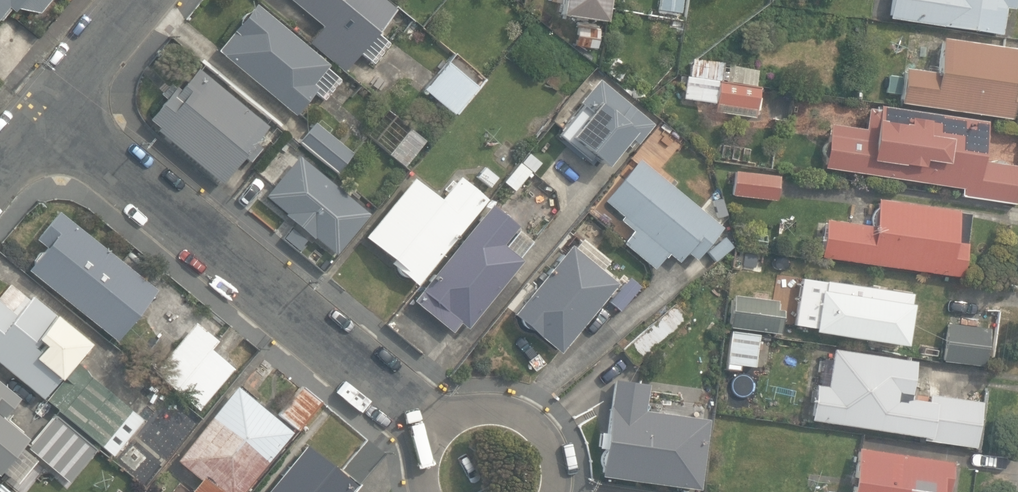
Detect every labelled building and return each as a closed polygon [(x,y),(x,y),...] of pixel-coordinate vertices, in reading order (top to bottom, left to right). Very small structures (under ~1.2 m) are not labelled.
[(0,21),(10,9),(14,12),(18,8),(40,13),(51,0),(0,0),(0,20),(0,21)] [(344,72),(360,53),(374,65),(391,45),(377,33),(396,10),(384,0),(290,0),(322,26),(309,42),(344,72)] [(604,21),(607,0),(562,0),(560,14),(604,21)] [(682,13),(684,0),(659,0),(658,9),(682,13)] [(1000,34),(1004,7),(1012,8),(1013,0),(891,0),(889,19),(1000,34)] [(217,50),(295,116),(315,92),(323,98),(339,78),(327,68),(329,65),(256,3),(217,50)] [(576,45),(598,49),(601,27),(579,23),(576,45)] [(1009,118),(1011,108),(1012,106),(1012,104),(1013,102),(1013,99),(1013,97),(1013,95),(1014,83),(1009,82),(1010,77),(1017,78),(1017,53),(1016,52),(1016,48),(941,38),(937,66),(937,68),(936,72),(933,72),(908,68),(904,68),(899,103),(1009,118)] [(444,105),(456,114),(478,87),(486,77),(475,68),(455,52),(443,68),(421,94),(440,109),(443,107),(444,105)] [(714,113),(754,118),(756,98),(764,99),(766,87),(758,86),(761,68),(690,59),(688,75),(679,74),(676,101),(715,106),(714,113)] [(156,130),(221,183),(244,155),(251,161),(261,147),(255,142),(269,126),(198,68),(194,68),(177,89),(170,83),(162,93),(166,97),(149,118),(159,127),(156,130)] [(898,96),(901,77),(888,75),(886,94),(898,96)] [(592,155),(606,167),(631,138),(637,143),(653,125),(599,80),(577,101),(581,105),(556,134),(587,160),(592,155)] [(298,141),(338,173),(354,154),(325,130),(335,118),(314,100),(302,116),(312,124),(298,141)] [(1014,202),(1017,172),(1017,166),(982,160),(987,121),(879,106),(878,109),(867,108),(864,129),(829,124),(823,167),(961,187),(960,195),(1014,202)] [(403,168),(425,141),(404,124),(382,150),(403,168)] [(312,196),(329,177),(292,146),(254,191),(240,180),(229,193),(279,235),(298,212),(303,217),(317,200),(312,196)] [(529,152),(504,184),(518,193),(541,163),(529,152)] [(623,243),(654,269),(667,254),(678,262),(686,252),(696,260),(722,228),(639,158),(603,200),(622,216),(619,220),(632,231),(628,236),(629,236),(623,243)] [(476,176),(490,187),(498,177),(484,166),(476,176)] [(731,196),(776,202),(779,175),(734,170),(734,173),(723,172),(722,182),(733,183),(731,196)] [(397,268),(418,285),(443,255),(487,199),(459,176),(443,197),(440,200),(412,177),(364,237),(395,262),(399,265),(397,268)] [(301,245),(325,265),(351,234),(354,237),(378,208),(353,187),(329,214),(328,213),(301,245)] [(820,257),(960,276),(965,243),(969,214),(958,212),(959,210),(877,198),(873,225),(856,223),(825,218),(820,257)] [(443,324),(451,331),(459,322),(467,328),(523,260),(504,244),(517,227),(490,205),(443,264),(413,300),(443,324)] [(27,271),(117,342),(158,289),(58,211),(37,238),(43,243),(47,246),(27,271)] [(765,250),(767,236),(748,233),(746,247),(765,250)] [(724,235),(715,245),(725,254),(734,244),(724,235)] [(608,261),(581,239),(573,248),(570,245),(513,314),(559,353),(617,283),(601,270),(608,261)] [(619,311),(639,287),(628,277),(608,302),(619,311)] [(812,331),(906,343),(907,336),(909,334),(911,317),(909,314),(912,293),(872,288),(871,298),(846,295),(847,284),(801,278),(799,299),(791,298),(790,312),(796,312),(794,324),(812,327),(812,331)] [(9,284),(0,295),(0,364),(42,399),(44,397),(112,455),(142,419),(73,361),(76,358),(79,361),(86,352),(82,350),(87,344),(30,296),(28,299),(9,284)] [(731,295),(726,328),(777,334),(780,310),(775,309),(776,300),(731,295)] [(620,349),(634,365),(687,318),(673,303),(620,349)] [(154,372),(200,410),(235,368),(211,349),(219,339),(196,321),(154,372)] [(945,322),(941,363),(983,367),(987,327),(945,322)] [(725,368),(738,370),(739,364),(754,366),(758,335),(730,331),(725,368)] [(930,440),(975,446),(981,402),(929,395),(928,402),(909,399),(914,361),(858,353),(831,349),(826,386),(815,384),(810,420),(931,438),(930,440)] [(610,376),(599,477),(697,489),(705,419),(644,412),(648,380),(610,376)] [(30,439),(4,418),(20,399),(0,382),(0,475),(30,439)] [(252,398),(242,390),(237,386),(176,460),(198,478),(188,490),(187,489),(185,491),(243,491),(292,431),(252,398)] [(280,414),(299,430),(322,402),(302,386),(280,414)] [(27,447),(69,482),(96,450),(55,415),(27,447)] [(341,469),(359,483),(383,453),(366,438),(341,469)] [(356,486),(305,444),(266,491),(351,491),(356,486)] [(951,461),(857,448),(851,491),(946,491),(951,461)] [(132,474),(146,487),(153,479),(139,466),(132,474)]
